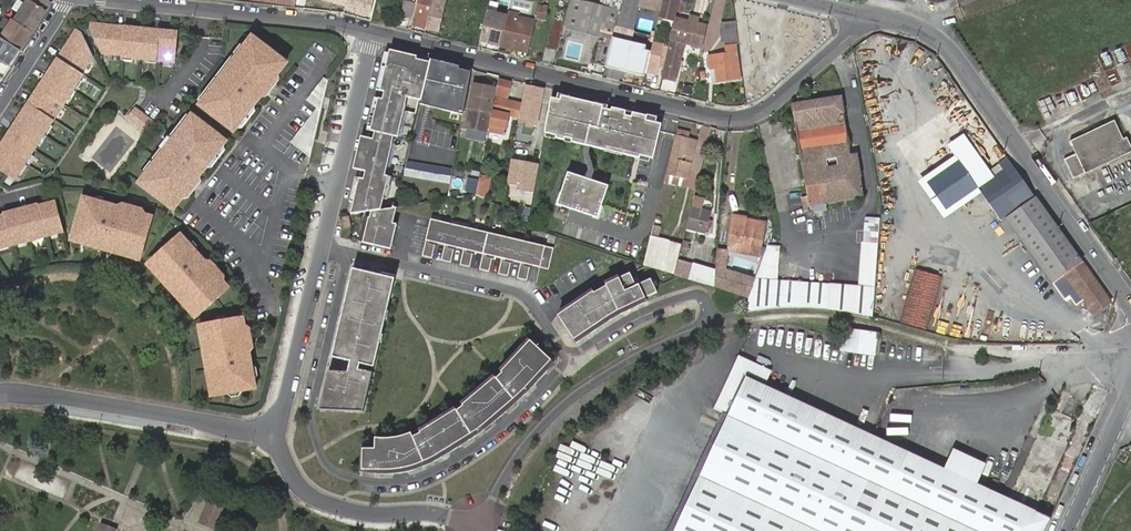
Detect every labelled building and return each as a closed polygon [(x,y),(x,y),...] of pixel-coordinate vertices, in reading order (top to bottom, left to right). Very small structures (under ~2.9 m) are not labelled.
[(14,20),(32,32),(49,5),(48,0),(27,0),(14,20)] [(345,5),(344,7),(369,14),(372,0),(346,0),(345,5)] [(406,0),(404,0),(400,15),(410,17),(414,2),(406,0)] [(412,24),(426,27),(433,0),(418,0),(412,24)] [(426,27),(425,29),(439,33),(448,0),(433,0),(426,27)] [(562,28),(586,34),(595,0),(569,0),(562,28)] [(586,34),(613,40),(618,25),(623,0),(595,0),(586,34)] [(618,25),(636,30),(640,7),(642,0),(623,0),(618,25)] [(640,7),(659,12),(662,0),(642,0),(640,7)] [(659,12),(658,16),(675,20),(675,18),(680,0),(662,0),(659,12)] [(545,19),(548,6),(539,4),(536,17),(545,19)] [(487,10),(480,41),(499,46),(500,45),(501,41),(507,15),(487,10)] [(518,13),(508,10),(507,15),(501,41),(527,47),(533,24),(516,20),(517,16),(518,13)] [(563,26),(564,19),(556,17),(549,48),(557,50),(562,28),(563,26)] [(668,46),(663,68),(661,78),(675,82),(685,43),(701,46),(707,26),(675,18),(675,20),(668,46)] [(12,19),(0,38),(20,51),(32,32),(14,20),(12,19)] [(720,21),(722,35),(737,33),(735,20),(720,21)] [(133,28),(90,23),(89,29),(101,53),(121,55),(133,56),(133,58),(145,59),(146,57),(157,59),(157,60),(175,62),(178,34),(179,32),(152,30),(152,32),(149,32),(149,29),(136,28),(135,31),(133,30),(133,28)] [(613,40),(607,65),(643,74),(650,51),(644,50),(645,45),(633,42),(636,30),(618,25),(613,40)] [(77,29),(53,66),(55,68),(53,70),(51,68),(48,73),(43,80),(45,82),(44,84),(42,83),(28,104),(24,109),(26,111),(25,113),(23,111),(14,125),(16,127),(14,129),(12,127),(5,139),(7,140),(6,143),(3,141),(0,146),(0,171),(14,180),(17,174),(16,174),(22,163),(28,154),(30,155),(37,145),(35,144),(42,134),(48,124),(50,125),(67,100),(65,99),(72,89),(78,80),(79,80),(83,74),(82,74),(93,56),(82,32),(77,29)] [(722,35),(723,48),(725,48),(736,47),(738,46),(737,33),(722,35)] [(0,38),(0,60),(10,67),(10,66),(20,51),(0,38)] [(287,63),(253,38),(236,60),(219,81),(203,102),(200,105),(234,132),(267,89),(272,83),(287,63)] [(527,47),(501,41),(500,45),(527,51),(527,47)] [(646,65),(658,67),(663,45),(652,42),(646,65)] [(663,45),(658,67),(663,68),(668,46),(663,45)] [(716,69),(718,82),(739,80),(736,52),(736,47),(725,48),(725,53),(709,56),(710,69),(716,69)] [(1121,49),(1089,60),(1093,72),(1125,60),(1121,49)] [(381,210),(384,196),(385,196),(408,97),(421,100),(429,63),(416,60),(417,57),(390,51),(381,90),(385,91),(383,100),(378,99),(370,132),(376,133),(374,140),(364,137),(357,170),(365,172),(364,178),(360,177),(352,209),(366,212),(371,211),(381,210)] [(236,60),(232,57),(216,78),(219,81),(236,60)] [(427,75),(423,93),(421,100),(420,106),(427,107),(463,116),(472,70),(438,61),(431,60),(429,63),(427,75)] [(646,65),(645,71),(656,73),(658,67),(646,65)] [(1079,70),(1071,74),(1076,86),(1084,82),(1079,70)] [(219,81),(216,78),(199,99),(203,102),(219,81)] [(330,79),(324,81),(309,101),(319,109),(292,143),(301,150),(304,146),(312,153),(330,79)] [(512,82),(498,79),(488,132),(506,135),(509,116),(519,118),(522,103),(507,100),(512,82)] [(72,89),(75,91),(81,82),(79,80),(78,80),(72,89)] [(475,84),(468,116),(489,119),(495,88),(475,84)] [(542,89),(526,86),(518,124),(535,127),(542,89)] [(75,91),(72,89),(65,99),(67,100),(69,101),(75,91)] [(603,106),(562,96),(561,101),(551,98),(544,133),(545,133),(556,136),(555,139),(556,139),(564,141),(565,141),(565,138),(572,140),(571,142),(572,142),(585,146),(590,147),(603,150),(604,150),(604,147),(623,152),(622,155),(623,155),(639,159),(640,159),(640,156),(651,159),(653,159),(662,121),(657,120),(656,124),(638,119),(639,115),(632,113),(631,118),(625,116),(626,112),(612,108),(611,111),(602,109),(603,106)] [(863,197),(856,155),(850,156),(840,97),(792,105),(808,195),(802,196),(804,209),(809,209),(808,211),(808,212),(809,215),(811,216),(813,216),(815,214),(816,212),(826,210),(825,204),(863,197)] [(155,124),(136,109),(128,118),(148,133),(155,124)] [(193,116),(190,119),(174,140),(157,161),(140,184),(174,210),(189,190),(193,185),(226,142),(193,116)] [(186,116),(170,137),(174,140),(190,119),(186,116)] [(1065,158),(1074,177),(1130,151),(1130,144),(1127,136),(1123,138),(1114,119),(1069,140),(1075,153),(1065,158)] [(42,134),(46,136),(52,127),(50,125),(48,124),(42,134)] [(667,174),(687,178),(696,140),(688,137),(689,132),(680,130),(678,135),(677,135),(669,167),(667,174)] [(46,136),(42,134),(35,144),(37,145),(39,146),(46,136)] [(170,137),(154,158),(157,161),(174,140),(170,137)] [(312,153),(304,146),(301,150),(311,158),(312,153)] [(590,147),(585,146),(585,153),(590,169),(588,179),(593,180),(596,171),(590,153),(590,147)] [(623,152),(604,147),(604,150),(603,150),(603,151),(623,156),(623,155),(622,155),(623,152)] [(22,163),(26,166),(32,156),(30,155),(28,154),(22,163)] [(540,165),(512,160),(506,188),(535,195),(540,165)] [(453,170),(406,161),(403,176),(450,185),(451,181),(453,170)] [(631,180),(636,166),(627,162),(621,176),(631,180)] [(26,166),(22,163),(16,174),(17,174),(20,176),(26,166)] [(1093,313),(1110,301),(1012,163),(1003,169),(999,164),(992,169),(996,174),(978,187),(1010,231),(1014,228),(1063,295),(1069,291),(1076,301),(1081,297),(1093,313)] [(588,179),(568,173),(557,205),(598,218),(603,204),(608,186),(593,180),(588,179)] [(490,176),(480,174),(479,181),(476,196),(486,199),(490,176)] [(685,186),(687,178),(667,174),(665,182),(685,186)] [(197,188),(193,185),(189,190),(193,193),(197,188)] [(703,199),(694,196),(690,209),(700,212),(703,199)] [(128,210),(83,197),(71,238),(76,239),(96,245),(116,251),(137,256),(141,258),(152,217),(135,212),(128,210)] [(10,243),(28,239),(45,234),(63,230),(56,202),(48,204),(49,206),(39,208),(38,205),(31,207),(32,209),(21,212),(10,215),(10,212),(3,214),(3,218),(0,219),(0,246),(10,243)] [(381,210),(371,211),(370,218),(369,218),(363,243),(391,249),(397,225),(393,223),(397,207),(381,210)] [(690,209),(685,229),(705,234),(710,215),(700,212),(690,209)] [(740,247),(739,255),(760,258),(764,233),(763,233),(764,225),(745,222),(746,215),(735,213),(731,235),(732,235),(731,245),(740,247)] [(880,218),(864,217),(863,242),(878,243),(880,218)] [(431,220),(422,256),(432,258),(435,243),(445,245),(450,224),(431,220)] [(445,245),(441,260),(451,263),(455,247),(464,249),(469,228),(450,224),(445,245)] [(464,249),(460,265),(470,267),(473,252),(483,254),(488,233),(469,228),(464,249)] [(483,254),(479,269),(489,271),(492,256),(502,259),(508,238),(488,233),(483,254)] [(46,237),(45,234),(28,239),(28,242),(46,237)] [(212,270),(181,235),(149,263),(152,266),(166,282),(180,298),(195,314),(198,317),(229,288),(217,275),(212,270)] [(644,263),(674,273),(677,262),(682,243),(677,242),(651,235),(644,263)] [(502,259),(499,274),(508,276),(512,261),(521,263),(526,242),(508,238),(502,259)] [(96,245),(76,239),(74,244),(94,249),(96,245)] [(518,278),(527,281),(531,265),(549,270),(554,249),(526,242),(521,263),(518,278)] [(747,298),(746,313),(753,312),(769,309),(787,307),(805,307),(823,309),(839,310),(856,313),(870,317),(872,317),(878,243),(863,242),(861,242),(858,285),(778,279),(780,245),(766,244),(758,266),(754,277),(747,298)] [(116,251),(96,245),(94,249),(115,255),(116,251)] [(718,249),(716,269),(714,271),(713,286),(747,298),(754,277),(727,269),(729,250),(718,249)] [(137,256),(116,251),(115,255),(135,261),(137,256)] [(677,262),(674,273),(687,278),(691,266),(677,262)] [(691,266),(687,278),(713,286),(714,271),(692,264),(691,266)] [(166,282),(152,266),(149,269),(163,285),(166,282)] [(215,266),(212,270),(217,275),(220,271),(215,266)] [(397,279),(354,269),(334,357),(353,361),(350,372),(330,373),(321,409),(365,411),(374,372),(360,369),(361,364),(376,368),(397,279)] [(917,269),(900,323),(924,330),(941,277),(917,269)] [(609,290),(620,314),(659,294),(652,281),(638,288),(631,275),(607,286),(609,290)] [(180,298),(166,282),(163,285),(177,301),(180,298)] [(609,290),(597,296),(612,319),(620,314),(609,290)] [(556,316),(577,342),(612,319),(597,296),(593,292),(556,316)] [(195,314),(180,298),(177,301),(191,317),(195,314)] [(247,337),(243,318),(202,326),(202,330),(206,351),(210,372),(213,393),(214,397),(256,390),(248,344),(247,337)] [(840,328),(839,349),(874,354),(877,335),(840,328)] [(206,351),(202,330),(198,331),(201,352),(206,351)] [(551,360),(530,340),(501,372),(506,376),(499,383),(495,377),(462,405),(467,410),(459,416),(456,410),(419,432),(423,438),(415,442),(412,436),(397,441),(390,441),(375,441),(375,449),(363,449),(362,470),(375,471),(400,469),(424,462),(471,434),(513,399),(551,360)] [(210,372),(206,351),(201,352),(205,372),(210,372)] [(1051,518),(1008,498),(976,484),(985,463),(955,450),(945,469),(764,386),(771,370),(737,355),(713,409),(721,413),(728,416),(675,530),(1045,530),(1051,518)] [(213,393),(210,372),(205,372),(209,394),(213,393)] [(1080,385),(1077,398),(1085,400),(1088,387),(1080,385)] [(208,499),(199,522),(214,528),(223,505),(208,499)]
